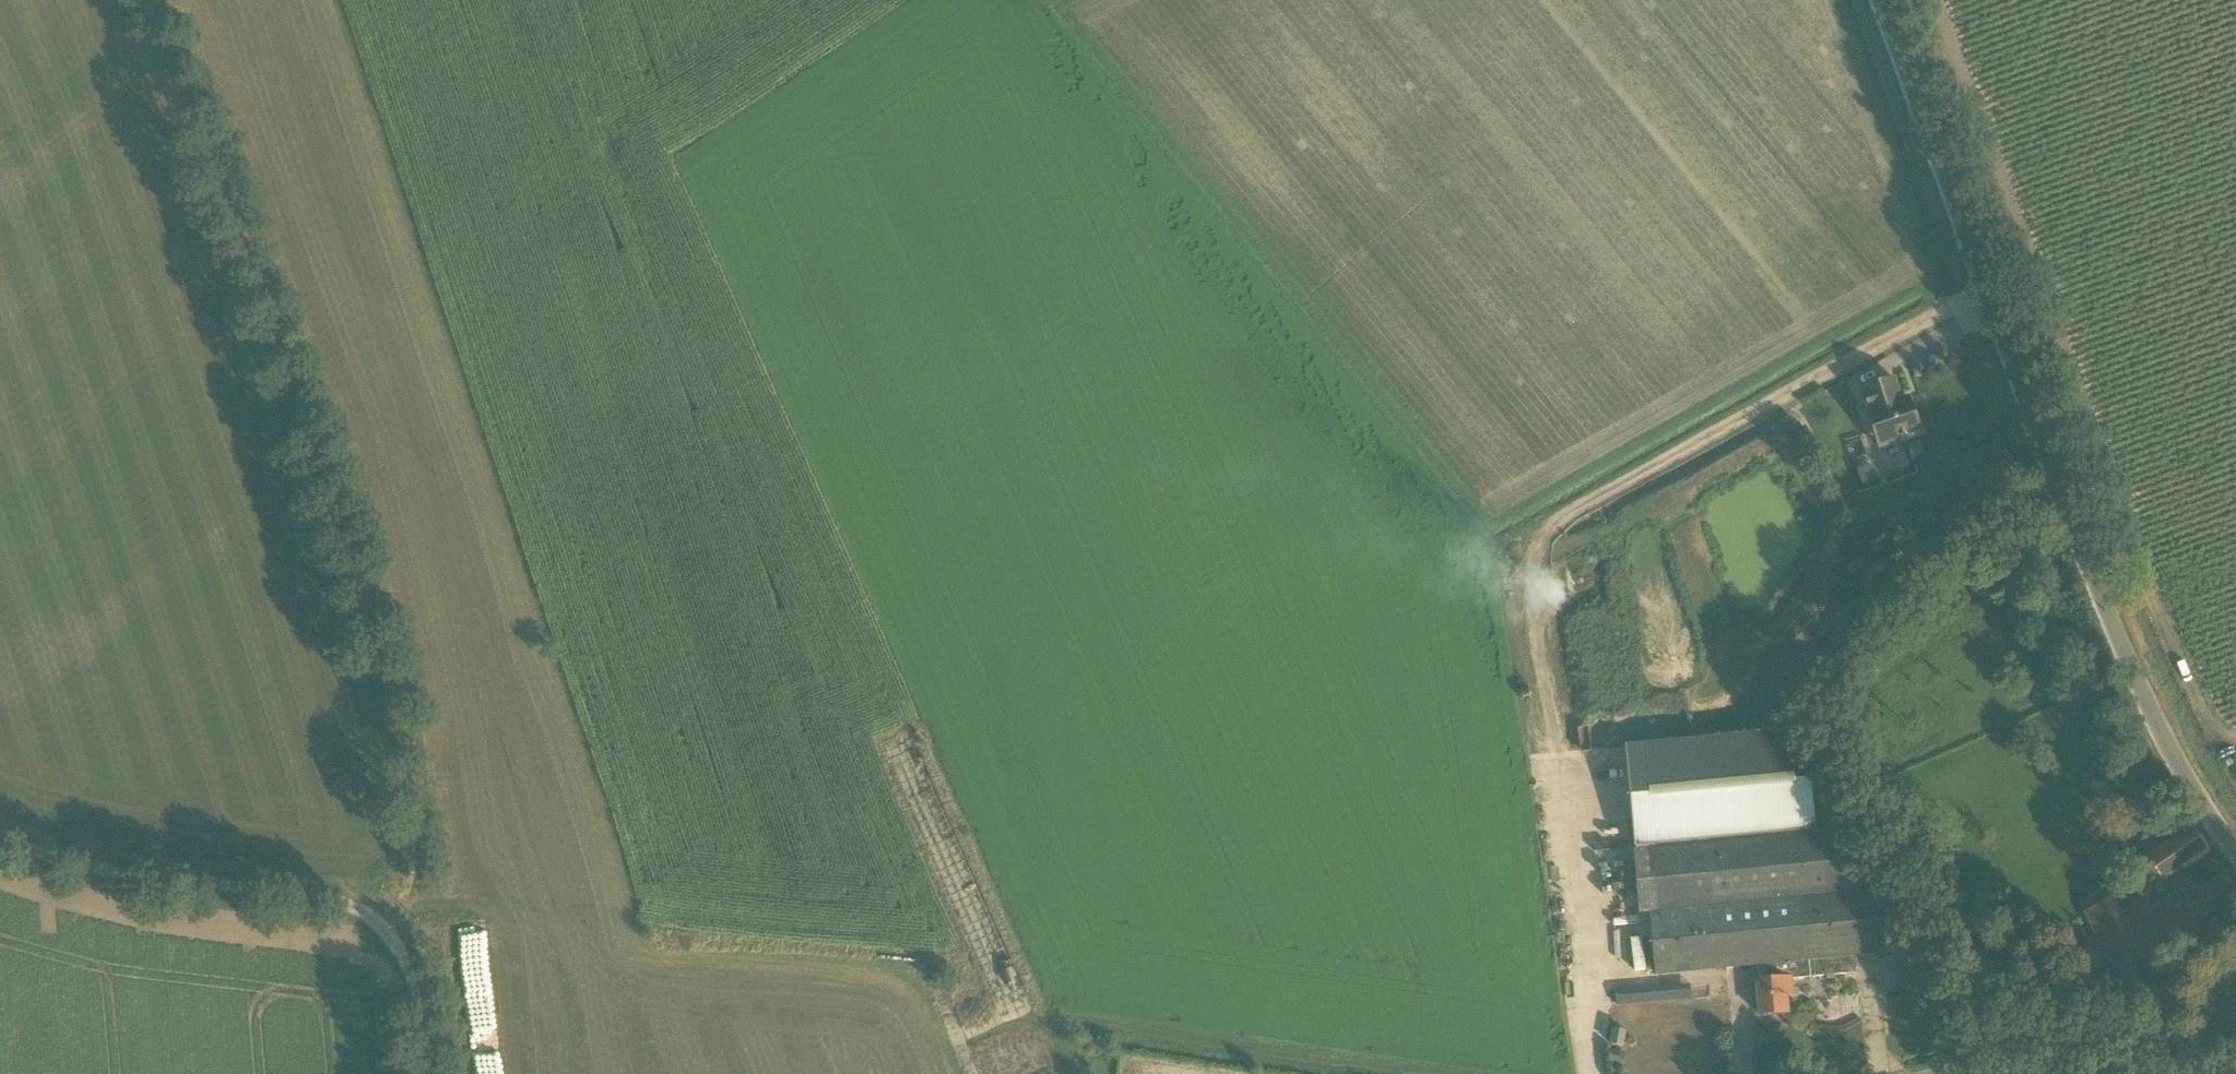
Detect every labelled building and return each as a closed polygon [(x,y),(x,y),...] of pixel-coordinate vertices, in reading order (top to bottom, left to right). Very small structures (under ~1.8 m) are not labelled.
[(1902,401),(1900,394),(1894,379),(1862,390),(1869,411),(1867,412),(1880,448),(1903,440),(1902,437),(1906,435),(1906,436),(1907,436),(1907,435),(1920,430),(1909,398),(1902,401)] [(1634,850),(1639,914),(1650,913),(1655,974),(1756,965),(1758,981),(1761,1016),(1788,1014),(1786,997),(1793,996),(1791,980),(1827,976),(1827,980),(1835,979),(1834,976),(1857,974),(1855,956),(1897,953),(1891,890),(1879,869),(1859,871),(1853,805),(1834,807),(1813,809),(1810,777),(1806,729),(1625,747),(1634,850)] [(1831,775),(1810,777),(1813,809),(1834,807),(1831,775)] [(2163,883),(2210,851),(2192,826),(2146,858),(2163,883)] [(1690,983),(1669,985),(1618,991),(1619,1007),(1671,1001),(1671,1000),(1692,998),(1690,983)] [(1623,1047),(1626,1031),(1614,1029),(1611,1044),(1623,1047)]
